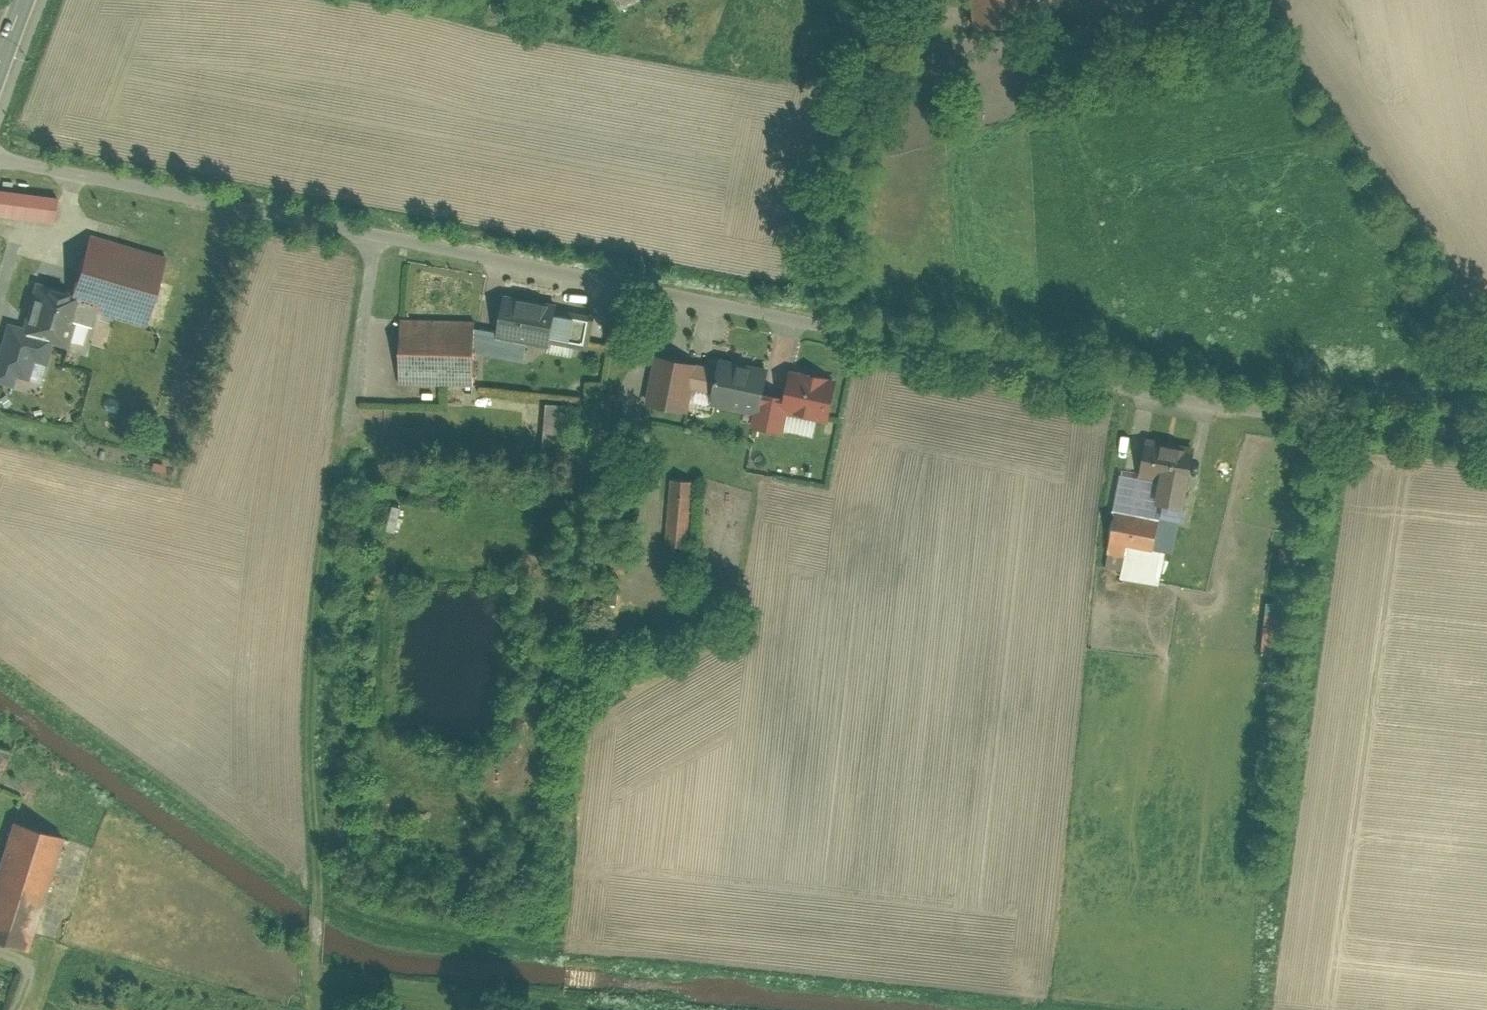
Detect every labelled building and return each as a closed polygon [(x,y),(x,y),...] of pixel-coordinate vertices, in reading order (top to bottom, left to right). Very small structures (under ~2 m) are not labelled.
[(618,10),(637,0),(613,0),(618,10)] [(963,23),(1034,18),(1032,0),(962,0),(963,23)] [(0,189),(0,214),(54,218),(56,194),(0,189)] [(167,255),(92,234),(76,290),(101,298),(98,309),(147,323),(167,255)] [(78,294),(35,283),(25,325),(23,332),(51,339),(66,343),(78,294)] [(555,301),(505,293),(498,335),(548,343),(549,337),(553,312),(555,301)] [(553,312),(549,337),(588,343),(592,318),(553,312)] [(475,320),(405,317),(402,382),(473,385),(475,320)] [(0,343),(0,380),(29,387),(35,362),(45,365),(51,339),(23,332),(25,325),(6,320),(0,343)] [(696,362),(655,354),(646,401),(687,408),(688,402),(696,362)] [(764,391),(768,369),(718,359),(717,366),(710,400),(760,410),(764,391)] [(696,362),(688,402),(709,407),(710,400),(717,366),(696,362)] [(783,430),(787,410),(831,418),(839,379),(789,369),(784,395),(764,391),(760,410),(757,425),(783,430)] [(540,401),(537,438),(568,441),(572,404),(540,401)] [(1194,450),(1147,439),(1139,475),(1159,479),(1154,501),(1182,507),(1194,450)] [(698,482),(673,480),(668,542),(693,544),(698,482)] [(384,528),(398,530),(400,506),(386,505),(384,528)] [(16,761),(0,750),(0,785),(16,761)] [(15,824),(0,869),(0,939),(33,950),(69,841),(15,824)]
